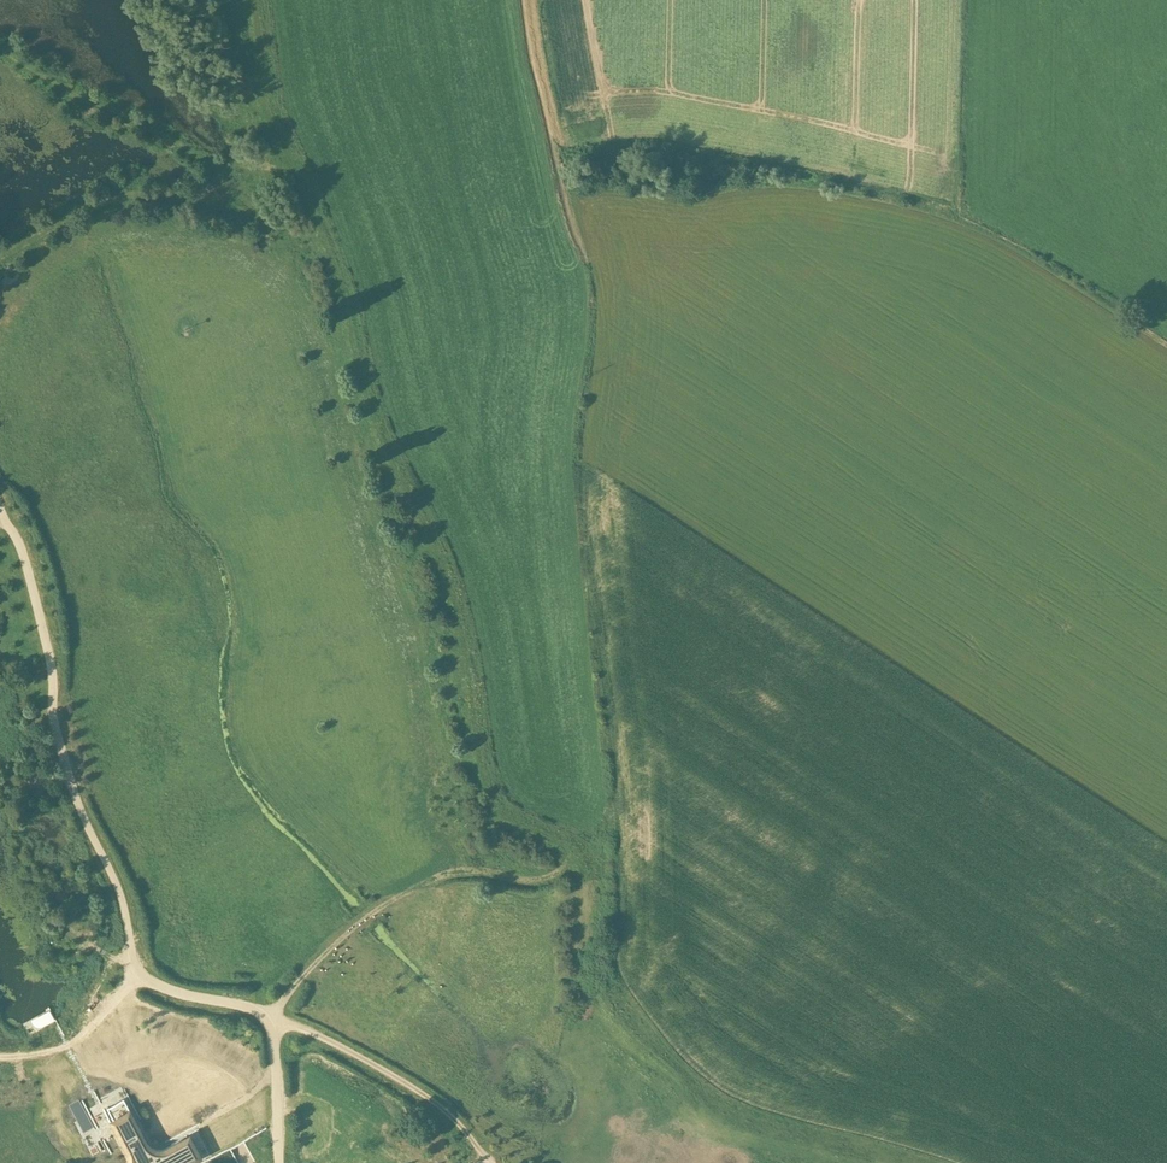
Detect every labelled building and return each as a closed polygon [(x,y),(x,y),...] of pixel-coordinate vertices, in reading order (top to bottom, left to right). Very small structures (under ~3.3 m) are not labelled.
[(44,782),(39,768),(25,773),(30,787),(44,782)] [(24,1022),(28,1032),(56,1021),(51,1010),(24,1022)] [(74,1121),(92,1155),(105,1148),(79,1098),(67,1104),(76,1121),(74,1121)] [(106,1107),(112,1118),(109,1120),(121,1143),(125,1141),(136,1162),(180,1162),(198,1153),(200,1156),(202,1161),(254,1132),(240,1106),(188,1134),(190,1138),(178,1144),(151,1158),(136,1130),(139,1129),(141,1133),(142,1133),(129,1110),(124,1100),(109,1109),(108,1107),(106,1107)]
